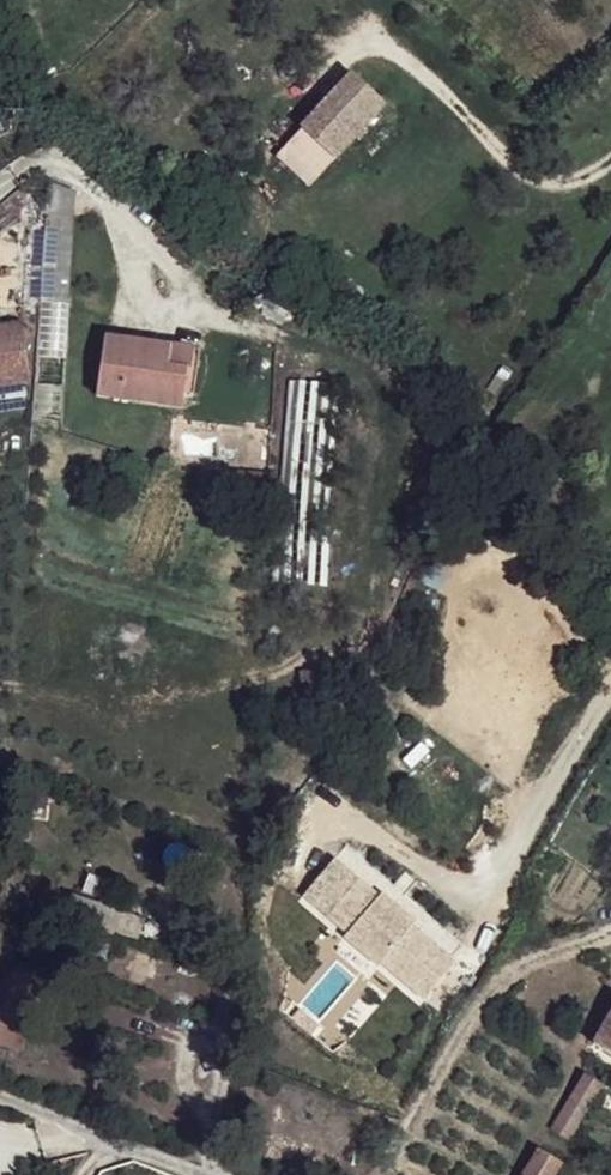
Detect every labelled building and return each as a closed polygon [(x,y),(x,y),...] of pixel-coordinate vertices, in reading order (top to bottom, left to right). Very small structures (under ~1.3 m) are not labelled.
[(350,73),(299,128),(332,158),(383,103),(350,73)] [(71,303),(72,189),(42,189),(42,303),(71,303)] [(0,327),(0,390),(19,388),(13,326),(0,327)] [(186,352),(100,338),(90,400),(176,413),(186,352)] [(29,985),(8,983),(2,1046),(27,1048),(29,985)] [(594,1044),(610,1054),(610,1014),(594,1044)] [(602,1085),(585,1077),(556,1126),(571,1136),(602,1085)] [(541,1154),(528,1174),(556,1174),(561,1166),(541,1154)]
